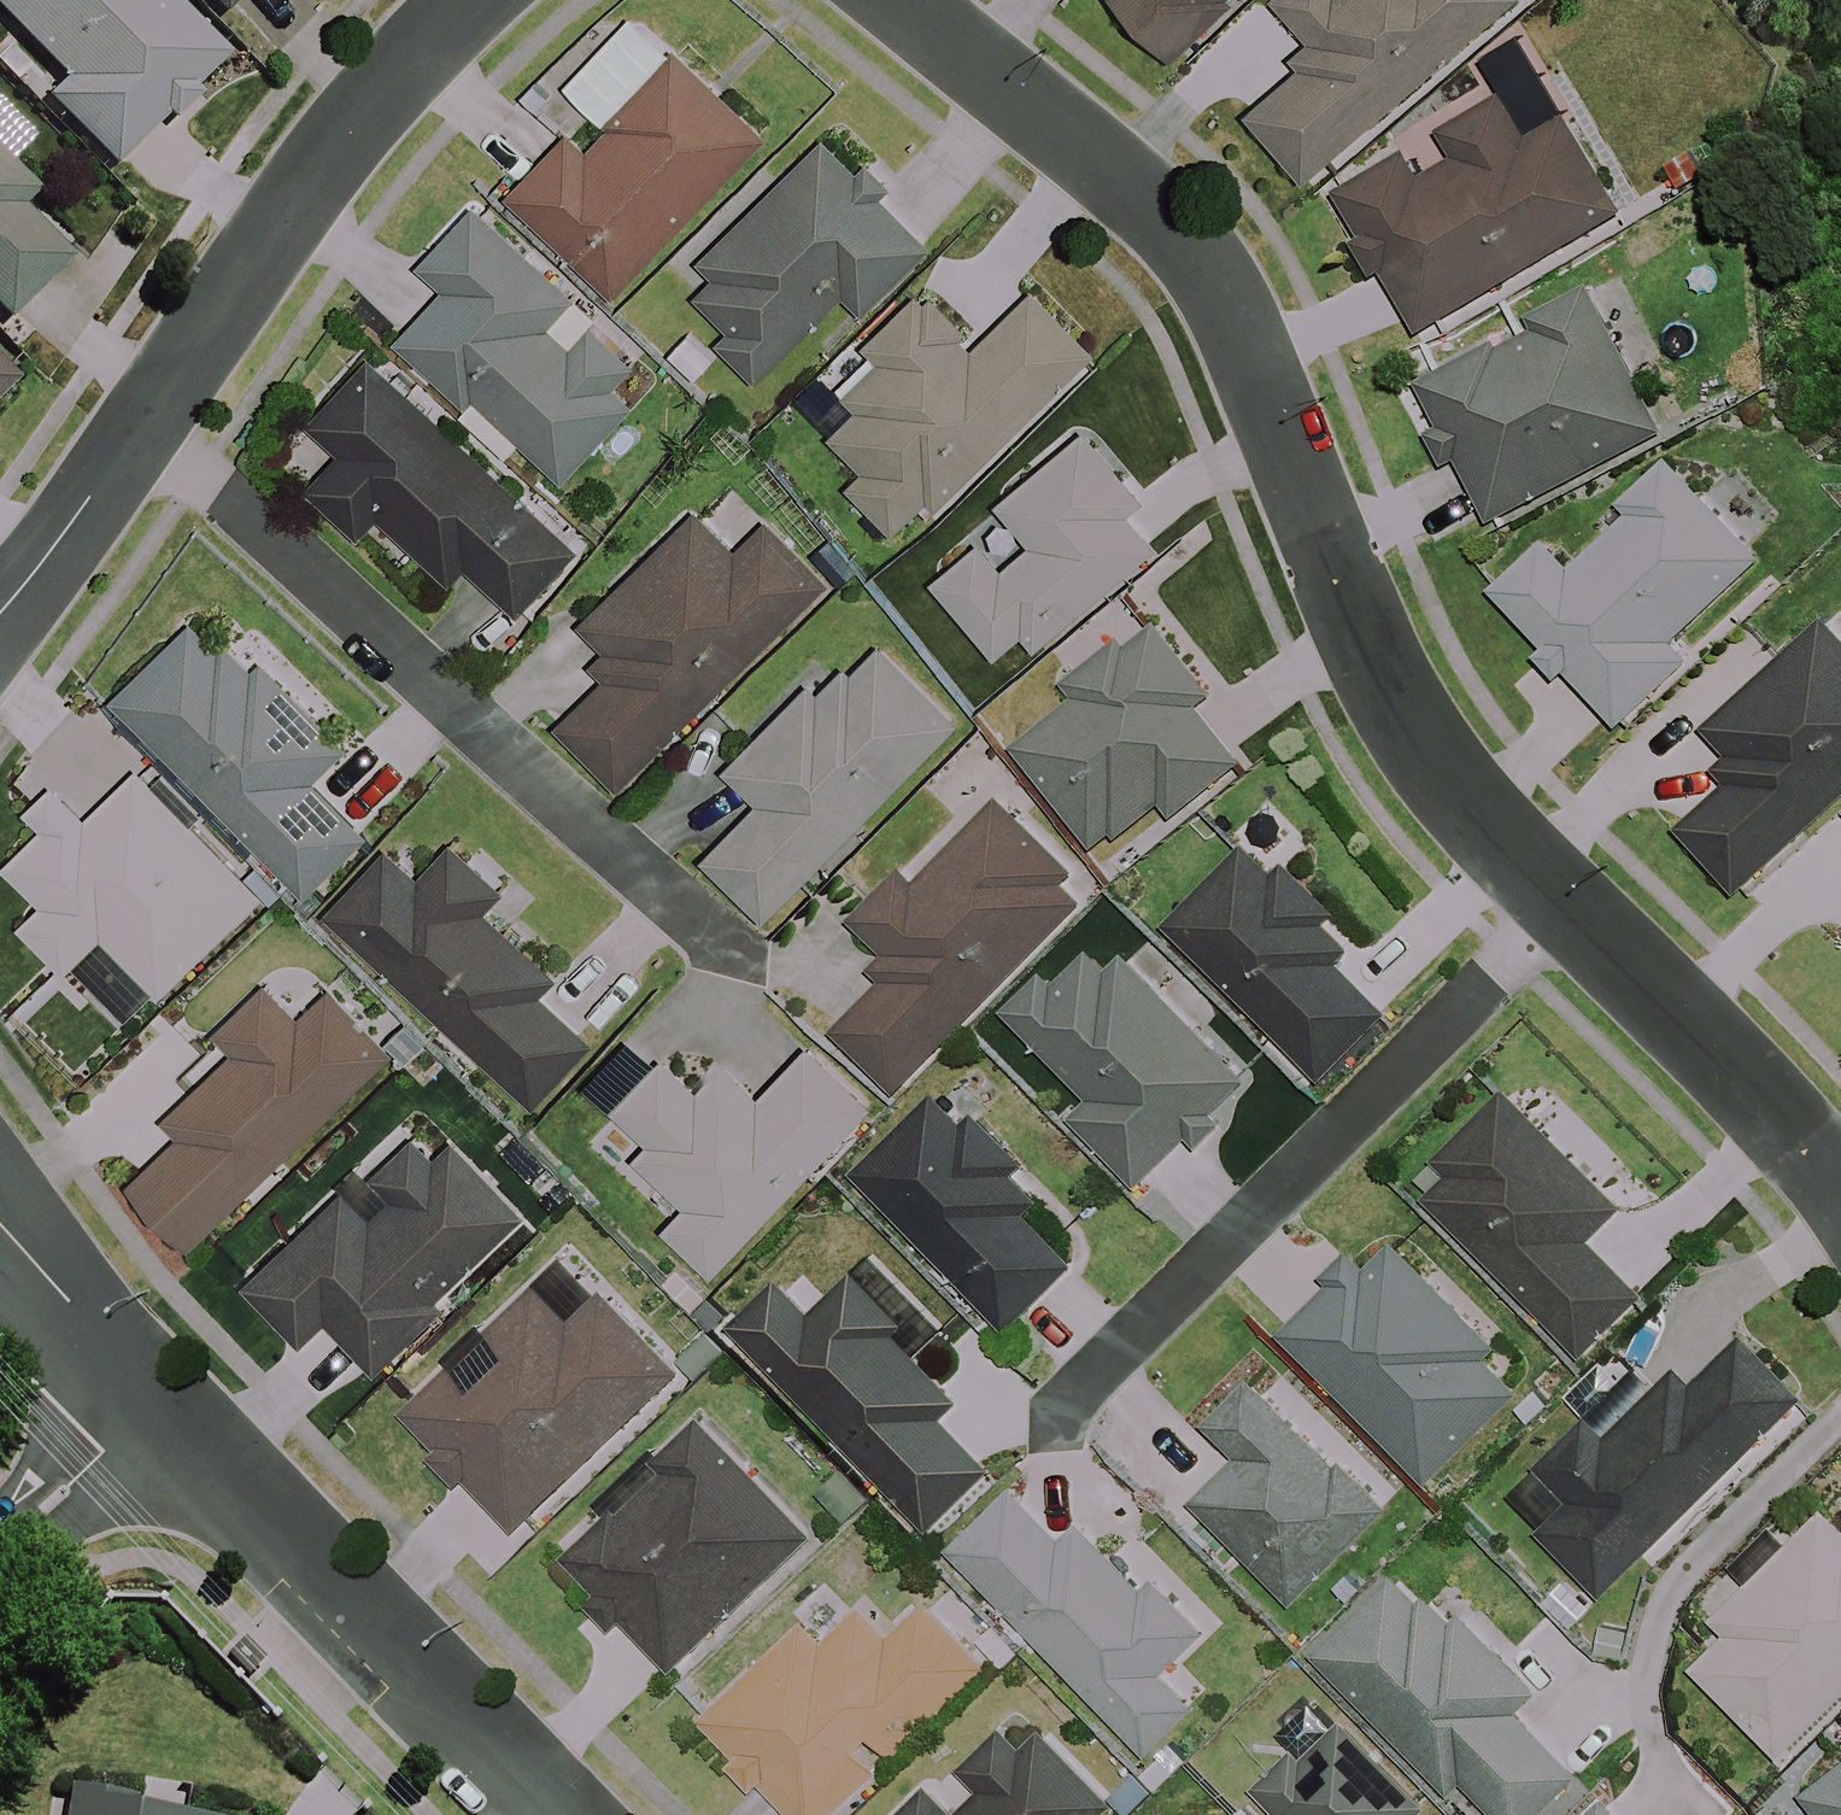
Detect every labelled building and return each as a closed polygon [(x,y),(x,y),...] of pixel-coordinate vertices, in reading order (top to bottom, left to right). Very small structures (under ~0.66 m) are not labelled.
[(170,0),(0,0),(0,17),(56,77),(43,89),(115,166),(160,124),(167,131),(205,95),(198,87),(227,60),(170,0)] [(1240,0),(1109,0),(1178,65),(1240,0)] [(1265,4),(1304,43),(1287,59),(1305,77),(1251,129),(1309,189),(1503,0),(1269,0),(1265,4)] [(535,109),(568,143),(510,201),(603,294),(763,136),(670,42),(666,47),(632,13),(535,109)] [(1425,352),(1633,226),(1565,114),(1550,123),(1526,83),(1432,140),(1446,162),(1409,185),(1395,162),(1339,197),(1353,220),(1335,231),(1384,312),(1396,305),(1425,352)] [(830,141),(703,258),(721,278),(696,301),(728,336),(713,349),(750,389),(769,371),(845,301),(857,315),(930,249),(830,141)] [(6,326),(72,263),(26,214),(42,199),(0,155),(0,320),(6,326)] [(517,445),(561,487),(616,430),(608,422),(648,381),(597,332),(604,324),(479,202),(422,261),(438,276),(408,306),(425,322),(394,355),(458,416),(503,460),(517,445)] [(853,489),(888,529),(922,499),(932,511),(1062,395),(1052,383),(1088,351),(1037,294),(978,347),(928,292),(862,351),(879,371),(848,399),(859,412),(827,440),(863,481),(853,489)] [(1592,292),(1417,388),(1438,425),(1427,431),(1450,473),(1461,467),(1491,523),(1666,428),(1592,292)] [(359,351),(301,415),(329,441),(312,460),(336,482),(313,508),(408,594),(427,573),(447,591),(461,576),(513,623),(579,549),(359,351)] [(18,382),(0,363),(0,400),(18,382)] [(1058,453),(998,509),(1030,544),(1001,571),(968,536),(942,559),(920,580),(996,663),(1018,642),(1029,654),(1150,542),(1126,516),(1148,496),(1085,428),(1058,453)] [(1758,565),(1659,463),(1590,529),(1601,540),(1568,572),(1542,545),(1495,591),(1548,647),(1537,657),(1563,683),(1572,674),(1622,725),(1687,661),(1674,647),(1758,565)] [(701,518),(578,631),(597,652),(580,668),(607,697),(559,740),(606,792),(833,583),(777,523),(738,558),(701,518)] [(1840,809),(1840,646),(1816,621),(1703,739),(1718,754),(1699,773),(1720,794),(1677,839),(1747,906),(1840,809)] [(1223,693),(1168,625),(1136,650),(1124,635),(1064,684),(1077,701),(1013,753),(1097,856),(1160,805),(1184,835),(1255,777),(1201,711),(1223,693)] [(186,626),(115,702),(308,896),(366,838),(310,782),(348,744),(244,639),(221,661),(186,626)] [(765,920),(949,721),(869,647),(828,691),(816,681),(730,775),(760,803),(704,864),(765,920)] [(260,897),(138,773),(84,826),(67,809),(9,867),(44,904),(21,927),(67,974),(104,937),(161,995),(260,897)] [(1092,894),(1000,805),(917,890),(904,877),(855,927),(900,971),(838,1035),(898,1093),(1092,894)] [(501,890),(452,844),(419,880),(389,853),(329,918),(433,1015),(429,1020),(468,1057),(454,1072),(516,1130),(593,1048),(534,992),(550,974),(482,911),(501,890)] [(1340,964),(1354,949),(1248,850),(1167,937),(1331,1090),(1398,1018),(1340,964)] [(1112,975),(1092,956),(1059,990),(1047,979),(1008,1020),(1092,1101),(1071,1122),(1142,1190),(1191,1138),(1205,1152),(1225,1132),(1210,1117),(1247,1079),(1125,962),(1112,975)] [(302,1021),(269,987),(221,1032),(241,1053),(173,1118),(187,1133),(132,1187),(192,1249),(395,1054),(334,990),(302,1021)] [(870,1110),(805,1047),(752,1101),(716,1067),(692,1092),(662,1063),(615,1112),(648,1144),(635,1157),(686,1207),(665,1230),(711,1275),(870,1110)] [(1629,1208),(1512,1094),(1411,1197),(1580,1361),(1648,1291),(1597,1241),(1629,1208)] [(1030,1216),(1042,1206),(1014,1174),(1019,1170),(981,1125),(968,1136),(939,1102),(854,1175),(996,1338),(1076,1269),(1030,1216)] [(452,1136),(427,1110),(378,1158),(397,1177),(379,1196),(353,1170),(240,1281),(306,1347),(327,1326),(368,1368),(474,1263),(469,1258),(535,1193),(465,1123),(452,1136)] [(1491,1347),(1391,1247),(1346,1292),(1339,1285),(1285,1339),(1429,1484),(1517,1396),(1480,1359),(1491,1347)] [(901,1323),(854,1273),(815,1309),(788,1281),(735,1331),(928,1535),(990,1476),(933,1416),(953,1398),(891,1332),(901,1323)] [(572,1315),(535,1278),(399,1411),(436,1448),(430,1455),(457,1482),(463,1475),(516,1529),(680,1367),(601,1287),(572,1315)] [(1809,1409),(1742,1339),(1691,1388),(1676,1373),(1602,1442),(1587,1426),(1507,1501),(1604,1604),(1809,1409)] [(1387,1510),(1253,1384),(1209,1432),(1240,1461),(1194,1510),(1297,1606),(1387,1510)] [(620,1620),(668,1670),(810,1532),(701,1419),(656,1463),(666,1472),(619,1517),(612,1510),(561,1559),(594,1594),(587,1601),(612,1627),(620,1620)] [(1063,1547),(1014,1495),(953,1554),(1147,1758),(1195,1712),(1163,1678),(1213,1631),(1158,1573),(1140,1590),(1082,1528),(1063,1547)] [(1831,1512),(1718,1623),(1730,1635),(1693,1671),(1779,1758),(1840,1698),(1840,1522),(1831,1512)] [(1398,1579),(1317,1659),(1451,1795),(1462,1784),(1492,1814),(1543,1814),(1578,1780),(1511,1712),(1532,1691),(1462,1620),(1451,1632),(1398,1579)] [(703,1722),(734,1756),(724,1765),(759,1802),(768,1794),(788,1814),(832,1814),(991,1669),(931,1603),(891,1639),(865,1610),(826,1645),(807,1626),(703,1722)] [(1027,1713),(965,1774),(981,1790),(956,1814),(1108,1814),(1118,1805),(1027,1713)] [(1344,1720),(1305,1760),(1294,1750),(1248,1798),(1265,1814),(1422,1814),(1432,1805),(1344,1720)] [(1807,1799),(1820,1814),(1840,1814),(1840,1770),(1807,1799)] [(58,1781),(52,1814),(236,1814),(237,1814),(58,1781)] [(930,1794),(909,1814),(951,1814),(930,1794)]
